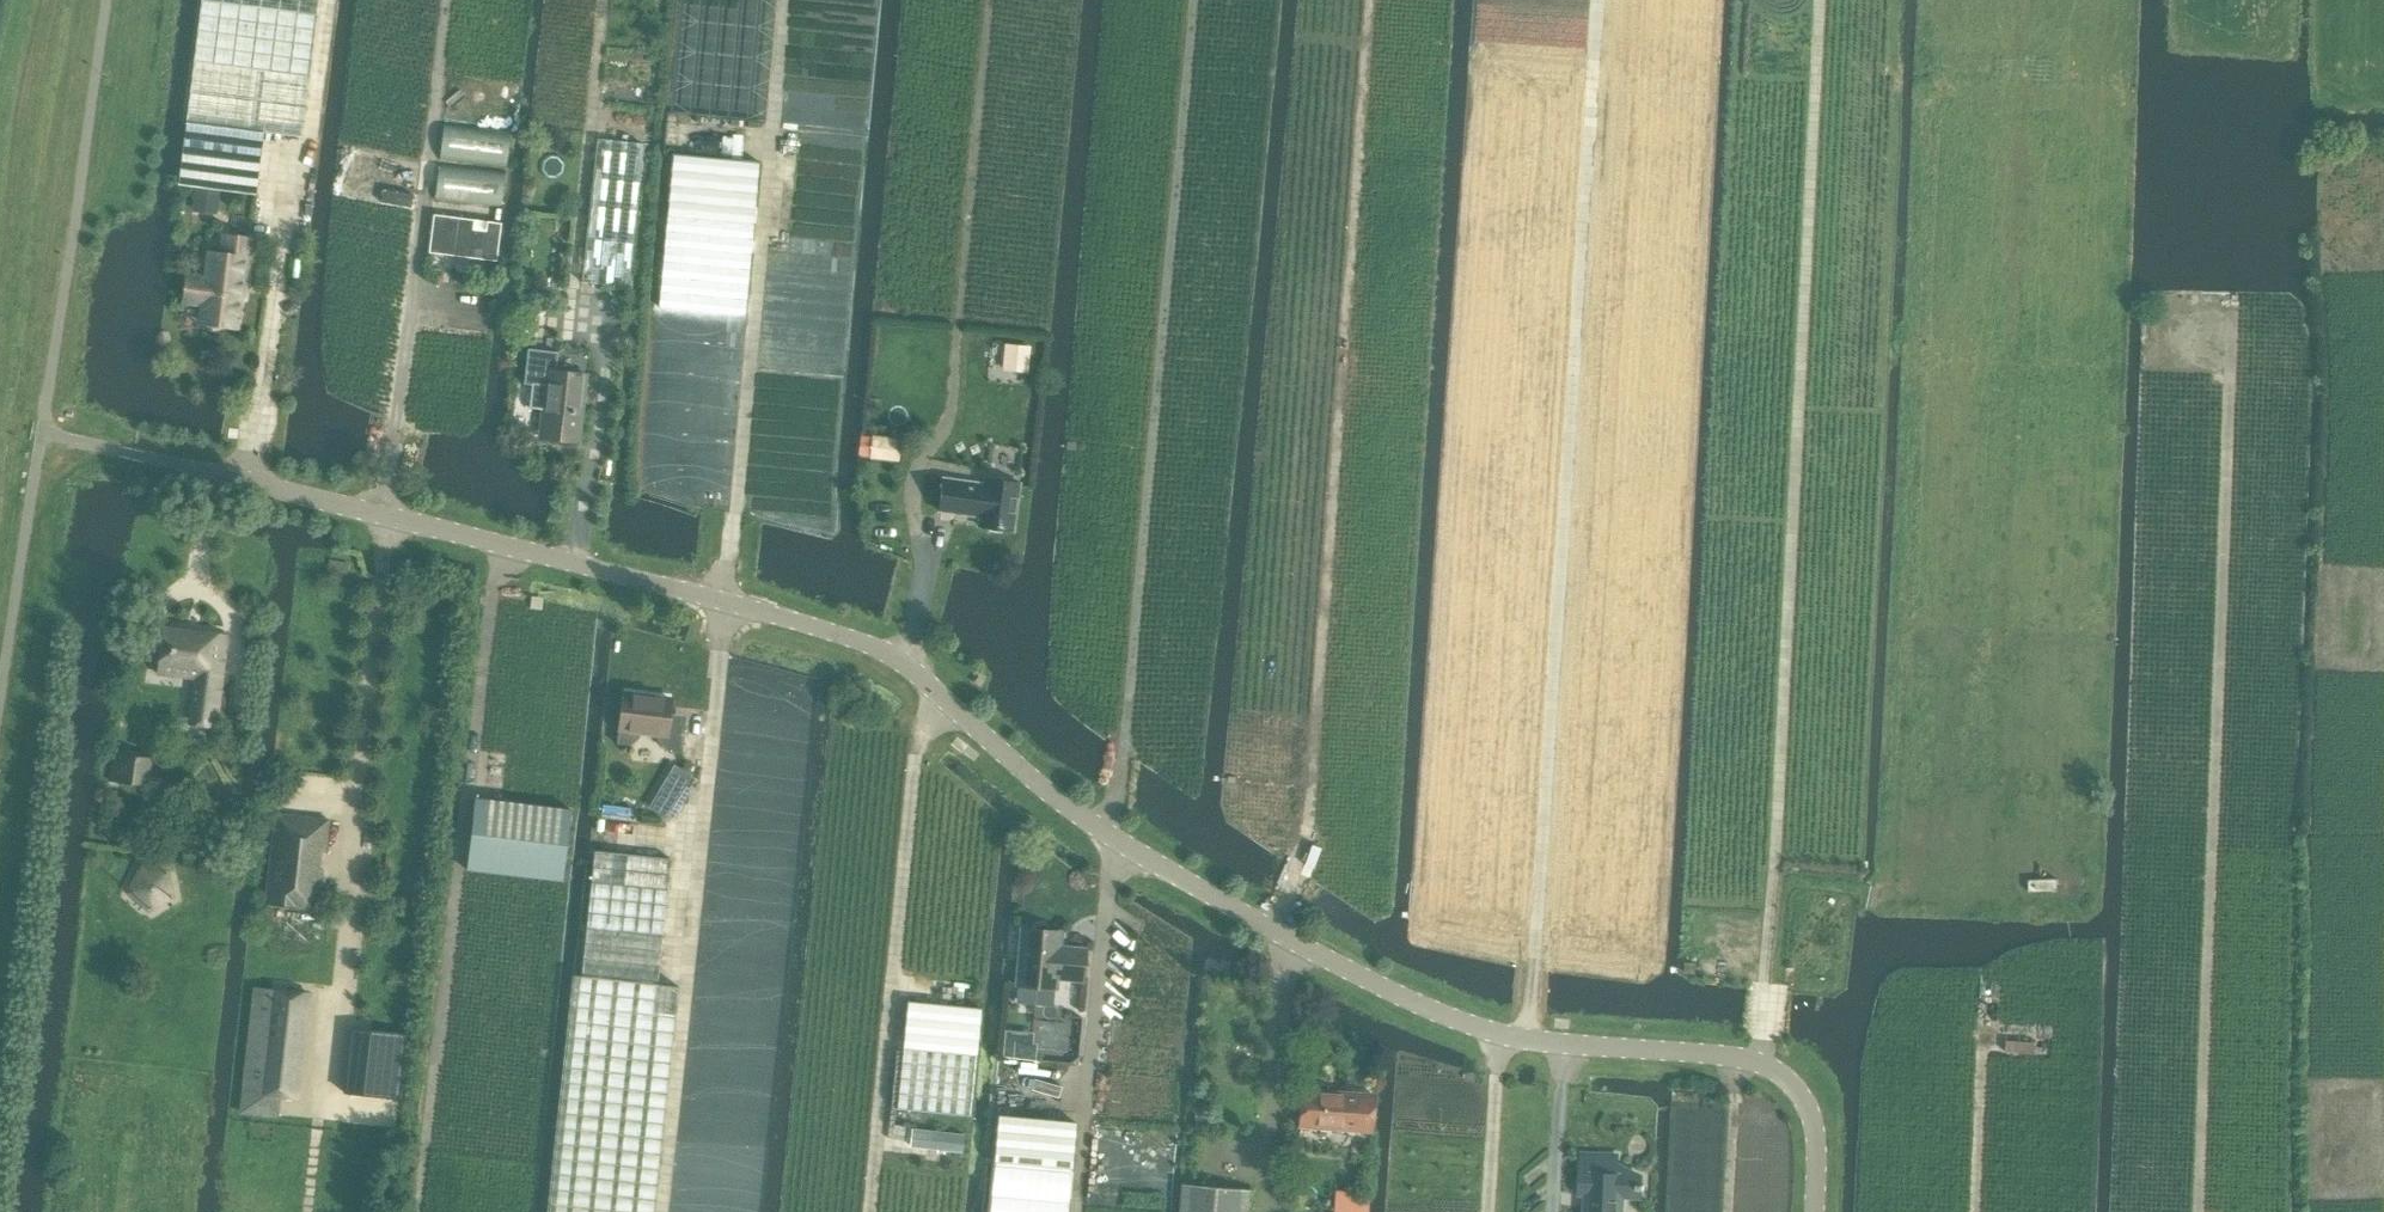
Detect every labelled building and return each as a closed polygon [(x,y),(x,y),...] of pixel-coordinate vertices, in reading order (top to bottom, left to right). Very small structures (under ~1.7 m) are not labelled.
[(200,5),(193,4),(180,119),(301,136),(318,0),(201,0),(200,5)] [(176,185),(255,195),(264,133),(184,123),(176,185)] [(506,165),(510,132),(444,123),(440,157),(506,165)] [(638,143),(591,139),(577,281),(624,286),(638,143)] [(714,141),(712,155),(741,158),(743,144),(714,141)] [(658,307),(744,315),(758,162),(672,154),(658,307)] [(434,199),(500,207),(504,172),(438,164),(434,199)] [(194,190),(192,199),(218,201),(219,192),(194,190)] [(381,204),(410,209),(412,195),(383,190),(381,204)] [(218,201),(192,199),(191,212),(216,214),(218,201)] [(438,230),(424,228),(423,240),(431,241),(429,258),(487,265),(490,236),(467,233),(469,214),(440,210),(438,230)] [(483,228),(495,230),(498,212),(486,211),(483,228)] [(180,306),(198,309),(196,327),(201,328),(203,331),(211,332),(215,329),(232,331),(237,285),(240,285),(245,243),(219,240),(217,258),(204,257),(201,282),(183,280),(180,306)] [(1027,347),(1003,346),(1001,370),(1025,371),(1027,347)] [(573,444),(580,377),(555,375),(556,360),(528,357),(524,390),(526,391),(524,411),(538,412),(535,440),(573,444)] [(868,459),(898,462),(900,439),(871,436),(868,459)] [(974,528),(983,529),(985,532),(996,533),(999,531),(1008,532),(1014,485),(980,480),(979,486),(938,481),(934,512),(975,518),(974,528)] [(326,572),(345,576),(348,564),(329,560),(326,572)] [(529,609),(539,611),(542,599),(531,597),(529,609)] [(189,713),(196,714),(194,728),(214,730),(225,639),(161,632),(155,678),(192,682),(189,713)] [(667,721),(670,699),(621,694),(615,744),(628,745),(637,738),(638,732),(656,734),(656,740),(663,749),(681,751),(683,722),(667,721)] [(109,785),(147,790),(151,761),(112,757),(109,785)] [(667,777),(685,788),(692,775),(675,765),(667,777)] [(650,807),(667,817),(674,805),(657,795),(650,807)] [(561,880),(561,879),(570,809),(522,804),(475,798),(466,869),(561,880)] [(264,906),(318,912),(328,823),(307,820),(308,821),(274,817),(264,906)] [(593,851),(590,881),(667,889),(670,859),(593,851)] [(590,881),(580,975),(573,974),(548,1211),(653,1211),(677,985),(657,983),(667,889),(590,881)] [(1062,946),(1063,932),(1048,931),(1044,927),(1040,925),(1035,927),(1033,928),(1016,926),(1013,986),(1056,990),(1058,981),(1083,983),(1086,949),(1062,946)] [(308,993),(254,987),(250,1022),(258,1023),(255,1058),(247,1057),(240,1112),(277,1116),(279,1096),(296,1098),(296,1094),(295,1094),(306,997),(307,997),(308,993)] [(980,1008),(907,1001),(896,1109),(969,1116),(980,1008)] [(351,1028),(344,1092),(398,1098),(400,1098),(408,1034),(370,1030),(351,1028)] [(1003,1058),(1013,1059),(1015,1033),(1006,1032),(1003,1058)] [(1299,1126),(1356,1130),(1370,1131),(1373,1095),(1301,1089),(1299,1126)] [(994,1161),(1070,1168),(1074,1122),(998,1115),(994,1161)] [(913,1128),(911,1146),(962,1152),(964,1134),(913,1128)] [(1621,1196),(1638,1197),(1638,1190),(1642,1190),(1643,1185),(1639,1185),(1639,1176),(1615,1164),(1615,1155),(1580,1154),(1579,1195),(1585,1195),(1584,1211),(1620,1211),(1621,1196)] [(1248,1188),(1181,1182),(1179,1211),(1246,1211),(1248,1188)] [(1365,1193),(1337,1190),(1335,1211),(1364,1211),(1365,1193)]
